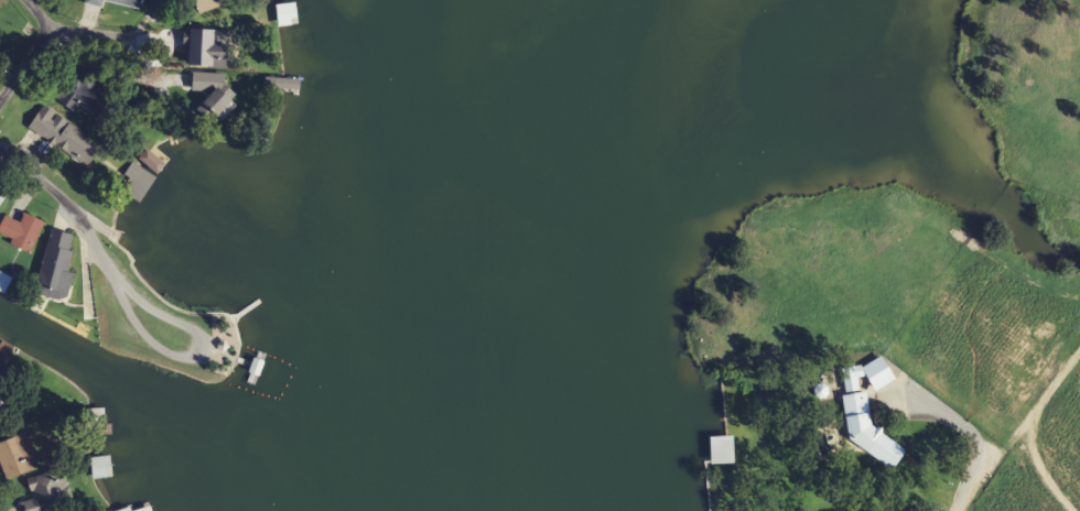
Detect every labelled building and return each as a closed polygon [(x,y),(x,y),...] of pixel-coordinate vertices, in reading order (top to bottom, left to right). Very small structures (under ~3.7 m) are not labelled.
[(141,10),(143,0),(86,0),(85,4),(102,8),(104,1),(141,10)] [(186,17),(223,6),(222,0),(180,0),(186,17)] [(273,29),(301,28),(296,8),(273,11),(273,29)] [(216,29),(189,29),(189,65),(216,65),(216,29)] [(103,103),(95,96),(105,84),(82,66),(62,92),(93,116),(103,103)] [(192,92),(207,93),(207,112),(230,113),(231,93),(219,92),(220,74),(193,73),(192,92)] [(280,78),(278,89),(298,91),(300,81),(280,78)] [(28,130),(86,165),(101,142),(42,106),(28,130)] [(139,160),(158,175),(166,164),(147,150),(139,160)] [(119,191),(139,204),(156,178),(136,165),(119,191)] [(25,213),(20,223),(5,217),(0,228),(0,237),(32,251),(45,222),(25,213)] [(51,233),(76,243),(64,304),(36,295),(51,233)] [(852,441),(892,471),(906,451),(884,435),(883,433),(871,424),(867,391),(859,392),(858,381),(863,374),(868,378),(874,390),(894,381),(894,380),(883,356),(861,366),(842,369),(845,390),(850,394),(844,397),(848,433),(852,441)] [(252,362),(263,371),(255,389),(246,384),(252,362)] [(0,444),(0,464),(6,480),(39,468),(27,434),(0,444)] [(731,444),(731,469),(706,470),(708,443),(731,444)] [(90,488),(118,485),(110,467),(87,467),(90,488)] [(66,477),(58,479),(57,471),(28,479),(34,500),(21,503),(23,510),(58,510),(74,507),(66,477)]
